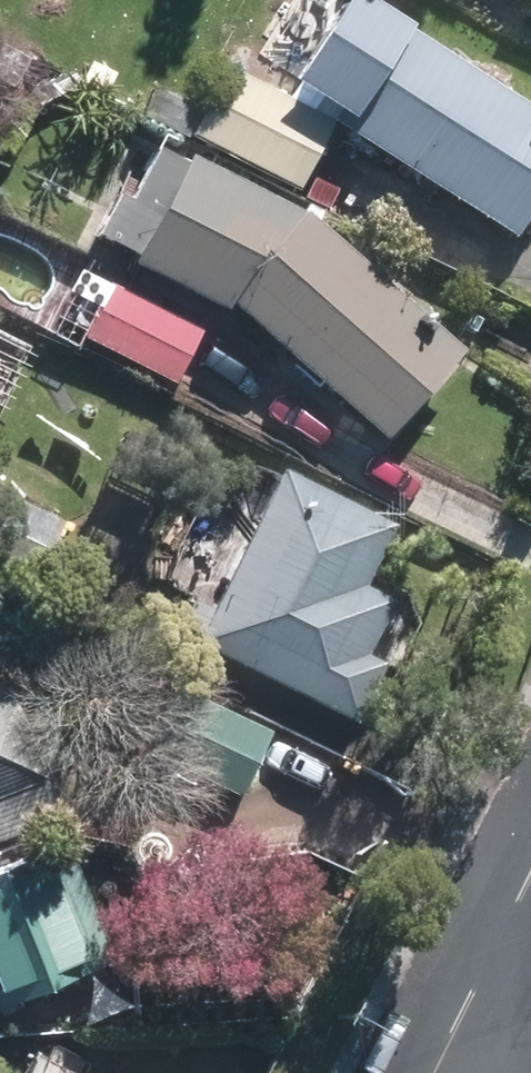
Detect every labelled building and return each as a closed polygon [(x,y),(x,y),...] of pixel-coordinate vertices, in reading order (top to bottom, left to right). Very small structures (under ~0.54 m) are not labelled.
[(398,27),(355,0),(352,0),(302,81),(347,109),(398,27)] [(530,204),(530,116),(411,45),(359,133),(518,227),(530,204)] [(326,120),(230,73),(201,131),(298,178),(326,120)] [(136,244),(175,162),(157,153),(132,205),(122,200),(107,230),(136,244)] [(303,214),(195,161),(147,259),(252,311),(380,424),(451,345),(303,214)] [(105,286),(84,275),(52,338),(73,348),(105,286)] [(173,374),(196,330),(121,292),(98,335),(173,374)] [(382,527),(284,480),(206,640),(351,710),(374,664),(359,657),(392,589),(359,573),(382,527)] [(57,518),(6,494),(0,506),(0,554),(32,570),(57,518)] [(53,816),(2,685),(0,686),(0,836),(53,816)] [(0,883),(0,991),(57,968),(19,875),(0,883)] [(81,1063),(76,1072),(100,1072),(81,1063)]
